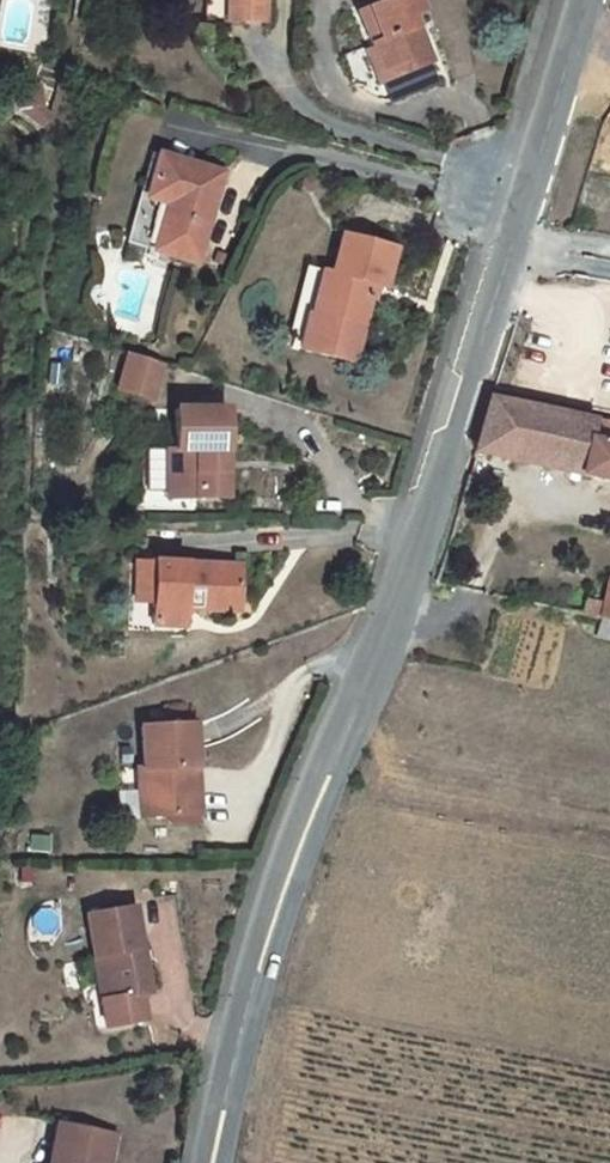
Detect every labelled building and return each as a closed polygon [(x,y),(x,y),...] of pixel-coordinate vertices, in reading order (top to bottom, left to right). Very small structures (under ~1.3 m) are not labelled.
[(208,16),(268,18),(268,0),(209,0),(208,16)] [(411,58),(415,70),(436,62),(416,11),(427,7),(424,0),(384,0),(365,7),(380,44),(389,67),(411,58)] [(415,70),(411,58),(389,67),(380,44),(372,47),(385,80),(415,70)] [(30,83),(5,87),(7,106),(33,102),(30,83)] [(42,127),(53,114),(39,101),(27,114),(42,127)] [(150,212),(166,155),(157,153),(141,210),(150,212)] [(164,251),(203,262),(228,173),(166,155),(150,212),(141,210),(132,243),(149,248),(147,254),(162,258),(164,251)] [(358,363),(366,328),(377,286),(390,289),(400,248),(347,234),(337,272),(309,267),(293,333),(310,337),(307,349),(358,363)] [(128,354),(117,390),(153,401),(163,365),(128,354)] [(609,486),(609,424),(488,397),(473,455),(609,486)] [(199,497),(230,497),(229,408),(177,409),(177,449),(149,450),(150,491),(171,490),(199,490),(199,497)] [(155,603),(157,562),(137,561),(136,602),(155,603)] [(244,567),(157,562),(155,603),(155,626),(185,628),(186,614),(194,610),(243,613),(244,567)] [(602,604),(578,599),(575,615),(609,623),(609,579),(606,579),(602,604)] [(196,725),(145,727),(148,769),(138,770),(142,819),(200,815),(196,725)] [(109,1025),(147,1018),(143,992),(153,991),(138,905),(90,913),(98,957),(101,956),(108,997),(105,998),(109,1025)] [(152,1017),(168,1016),(167,994),(151,995),(152,1017)] [(58,1124),(50,1162),(112,1162),(119,1138),(58,1124)]
